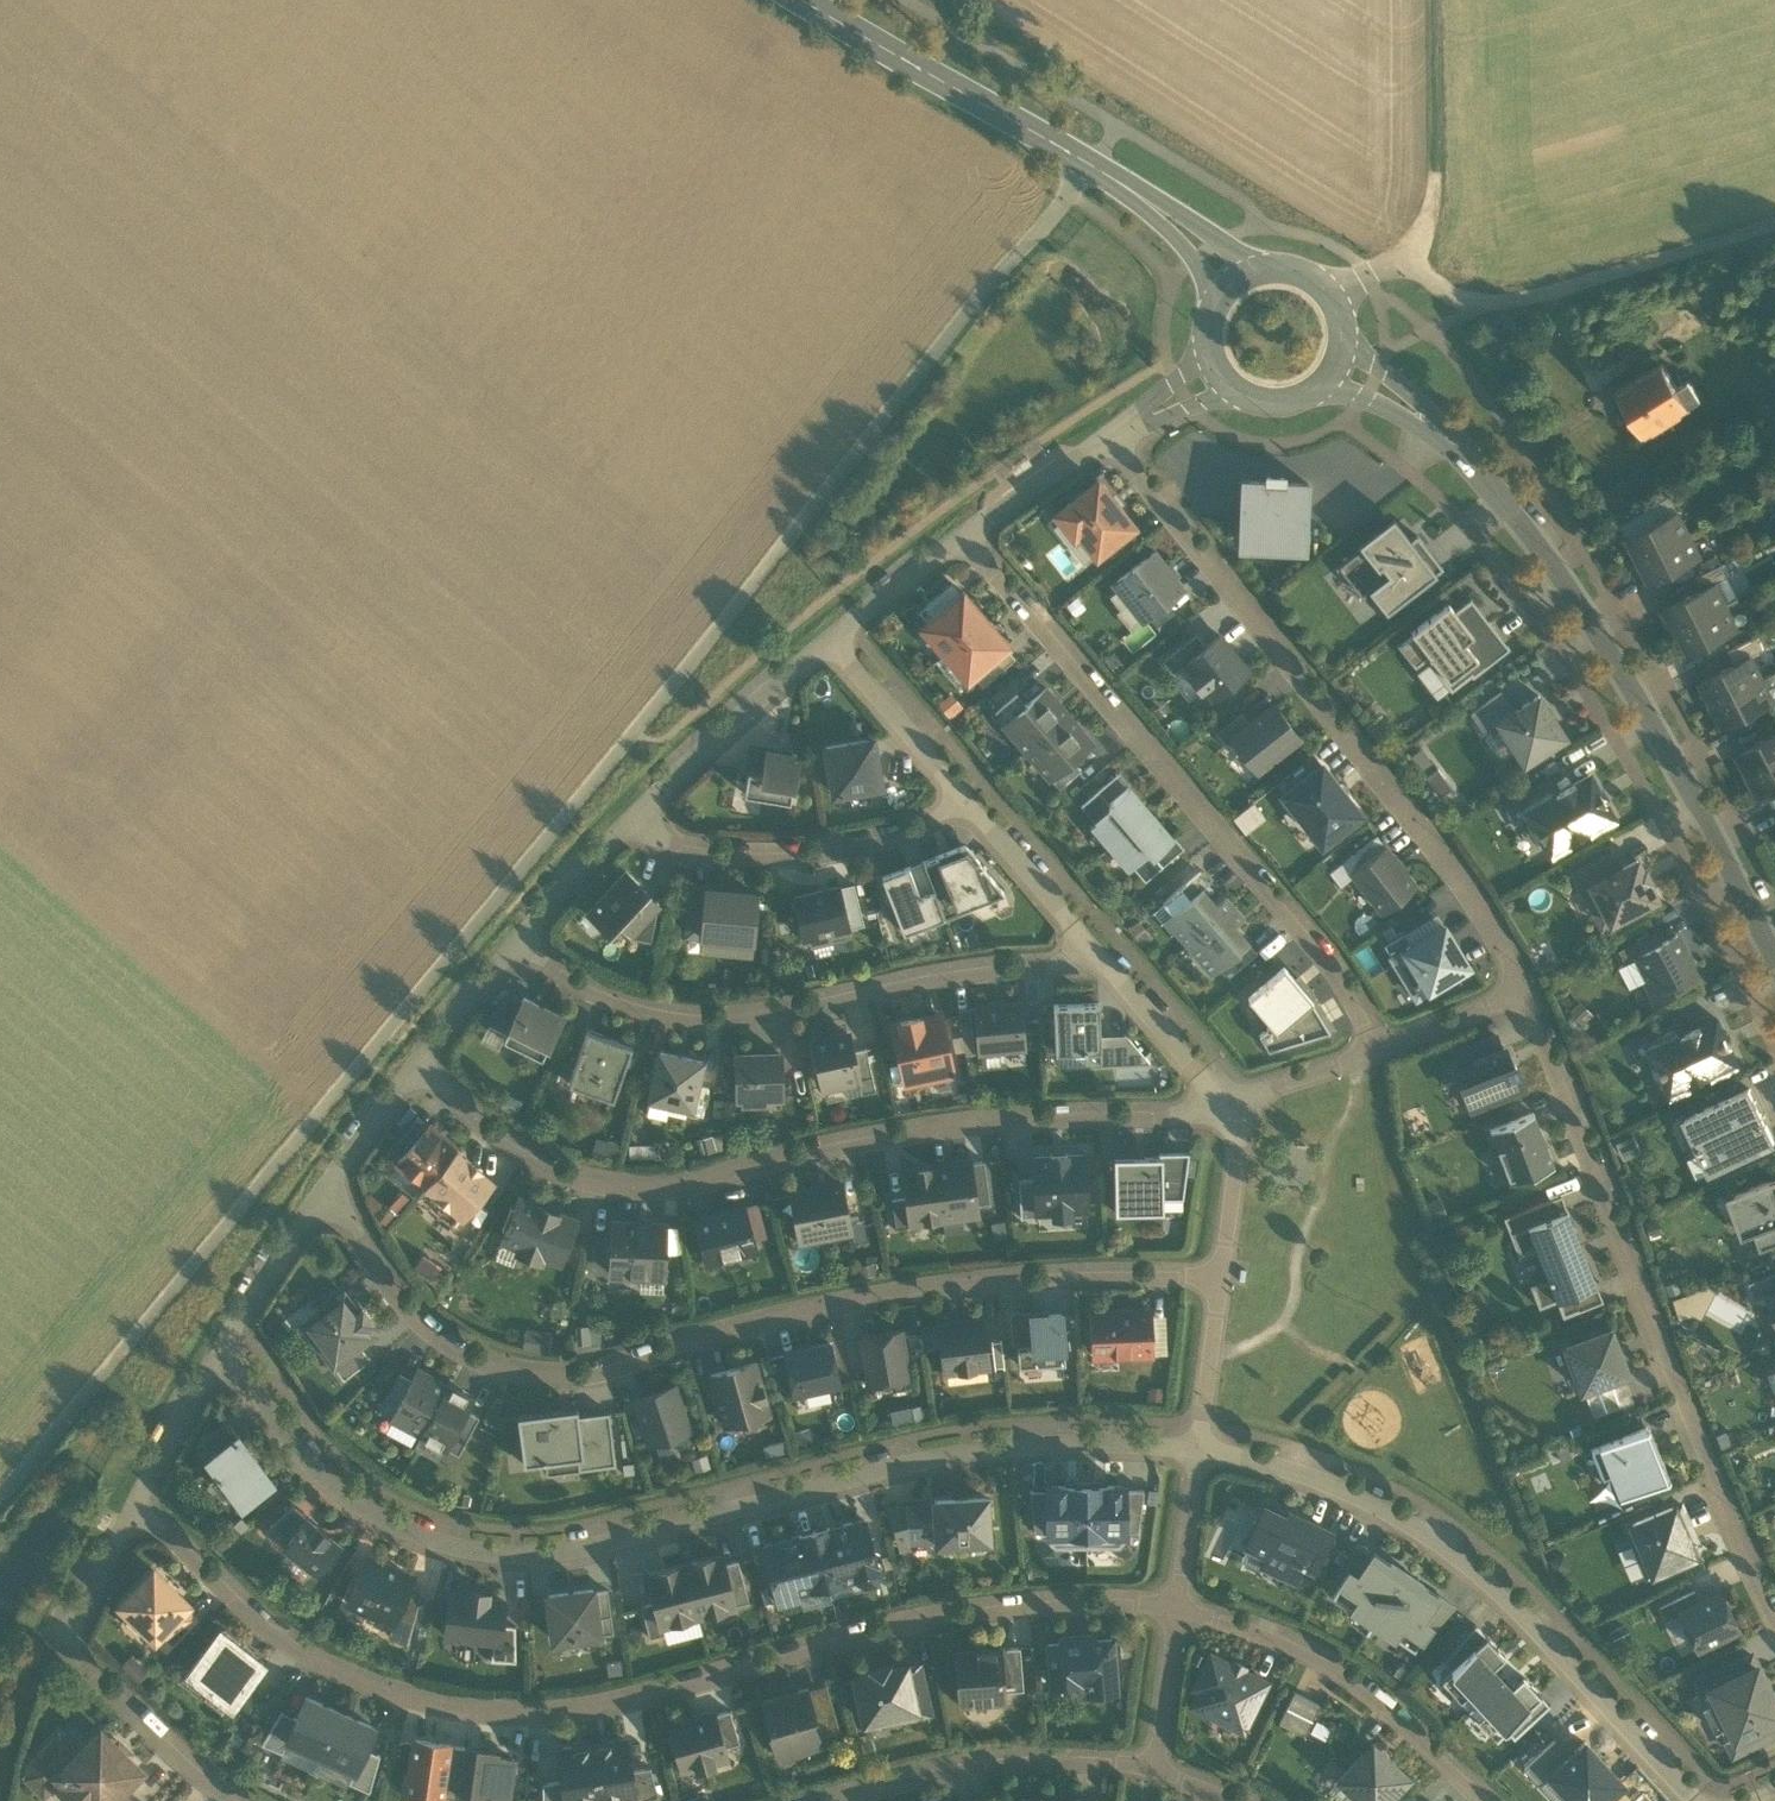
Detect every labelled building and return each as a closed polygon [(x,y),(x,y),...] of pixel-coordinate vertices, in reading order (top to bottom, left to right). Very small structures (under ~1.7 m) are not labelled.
[(1643,433),(1645,435),(1690,407),(1689,405),(1700,398),(1688,380),(1678,386),(1661,360),(1616,389),(1632,415),(1630,416),(1641,434),(1643,433)] [(1242,480),(1239,542),(1305,545),(1308,483),(1284,482),(1284,478),(1267,477),(1267,482),(1242,480)] [(1095,553),(1096,555),(1133,526),(1120,509),(1112,498),(1111,498),(1098,481),(1056,514),(1057,515),(1074,536),(1079,532),(1095,553)] [(1620,524),(1627,537),(1678,511),(1669,494),(1620,524)] [(1639,560),(1690,535),(1678,511),(1627,537),(1639,560)] [(1051,520),(1084,562),(1095,553),(1079,532),(1074,536),(1057,515),(1051,520)] [(1358,543),(1362,547),(1388,527),(1402,545),(1410,539),(1393,517),(1358,543)] [(1402,545),(1388,527),(1362,547),(1378,568),(1381,565),(1388,574),(1368,589),(1370,590),(1374,587),(1388,605),(1415,583),(1418,587),(1436,573),(1410,539),(1402,545)] [(1410,539),(1436,573),(1443,568),(1417,534),(1410,539)] [(1690,535),(1639,560),(1650,584),(1701,558),(1690,535)] [(1368,589),(1388,574),(1381,565),(1378,568),(1362,547),(1338,566),(1361,597),(1370,590),(1368,589)] [(1133,601),(1146,618),(1183,588),(1154,551),(1116,581),(1119,583),(1115,586),(1117,589),(1129,604),(1133,601)] [(1696,576),(1702,589),(1715,582),(1728,576),(1721,563),(1696,576)] [(1715,582),(1725,603),(1738,597),(1728,576),(1715,582)] [(1664,608),(1676,631),(1727,606),(1725,603),(1715,582),(1702,589),(1664,608)] [(918,611),(927,622),(960,594),(951,583),(918,611)] [(1374,587),(1370,590),(1386,612),(1418,587),(1415,583),(1388,605),(1374,587)] [(1130,630),(1146,618),(1133,601),(1129,604),(1117,589),(1109,596),(1119,609),(1115,612),(1130,630)] [(922,627),(944,653),(986,618),(963,591),(960,594),(927,622),(922,627)] [(1470,597),(1454,610),(1473,634),(1465,641),(1477,657),(1449,680),(1431,657),(1430,658),(1430,657),(1427,659),(1451,690),(1471,674),(1472,676),(1509,647),(1488,620),(1484,623),(1468,602),(1472,599),(1470,597)] [(1488,620),(1472,599),(1468,602),(1484,623),(1488,620)] [(1429,656),(1430,657),(1430,658),(1431,657),(1449,680),(1477,657),(1465,641),(1473,634),(1454,610),(1448,602),(1411,631),(1429,655),(1429,656)] [(1727,606),(1676,631),(1687,655),(1738,629),(1727,606)] [(1009,644),(986,618),(944,653),(967,680),(973,675),(1005,647),(1009,644)] [(1162,660),(1172,672),(1185,662),(1206,645),(1196,633),(1162,660)] [(1205,687),(1213,698),(1248,671),(1219,635),(1206,645),(1185,662),(1193,673),(1190,676),(1201,690),(1205,687)] [(1728,651),(1735,663),(1751,655),(1764,648),(1758,636),(1728,651)] [(973,675),(982,686),(1015,658),(1005,647),(973,675)] [(967,680),(944,653),(934,662),(957,688),(967,680)] [(1700,681),(1712,704),(1763,678),(1751,655),(1735,663),(1700,681)] [(1188,701),(1201,690),(1190,676),(1193,673),(1185,662),(1172,672),(1168,675),(1188,701)] [(1763,678),(1774,699),(1774,698),(1774,672),(1763,678)] [(1763,678),(1712,704),(1724,727),(1774,701),(1774,699),(1763,678)] [(1004,723),(1027,750),(1068,714),(1046,688),(1026,705),(1004,723)] [(1498,721),(1514,711),(1501,691),(1470,713),(1482,731),(1498,721)] [(995,712),(1004,723),(1026,705),(1016,694),(995,712)] [(1564,735),(1538,695),(1514,711),(1498,721),(1524,761),(1564,735)] [(1231,738),(1256,770),(1299,737),(1274,705),(1250,724),(1231,738)] [(1217,732),(1226,743),(1231,738),(1250,724),(1241,713),(1217,732)] [(1091,741),(1068,714),(1027,750),(1050,776),(1071,758),(1091,741)] [(1749,776),(1774,763),(1774,733),(1737,752),(1749,776)] [(825,746),(834,794),(881,785),(872,737),(825,746)] [(748,769),(763,772),(767,749),(792,753),(793,747),(777,744),(748,739),(743,768),(748,769)] [(744,793),(790,800),(798,754),(792,753),(767,749),(763,772),(748,769),(744,793)] [(1050,776),(1059,787),(1080,769),(1071,758),(1050,776)] [(1749,776),(1761,799),(1774,792),(1774,763),(1749,776)] [(1284,794),(1322,843),(1359,813),(1321,764),(1284,794)] [(1098,791),(1108,801),(1126,785),(1128,783),(1119,773),(1098,791)] [(1549,849),(1550,851),(1552,850),(1568,840),(1587,829),(1611,816),(1612,815),(1612,814),(1611,814),(1603,800),(1604,800),(1597,788),(1597,789),(1589,775),(1588,773),(1587,774),(1575,782),(1574,782),(1555,793),(1556,793),(1527,810),(1528,812),(1550,849),(1549,849)] [(1508,806),(1516,819),(1528,812),(1527,810),(1556,793),(1555,793),(1548,780),(1508,806)] [(1126,785),(1108,801),(1111,806),(1094,821),(1090,824),(1109,846),(1151,810),(1138,795),(1136,797),(1126,785)] [(1081,805),(1094,821),(1111,806),(1108,801),(1098,791),(1081,805)] [(1128,868),(1132,865),(1149,850),(1153,855),(1172,839),(1162,827),(1164,826),(1151,810),(1109,846),(1128,868)] [(1348,858),(1356,869),(1386,846),(1377,835),(1348,858)] [(1153,855),(1162,865),(1183,847),(1174,837),(1172,839),(1153,855)] [(937,852),(938,854),(964,844),(977,859),(979,858),(964,841),(937,852)] [(944,913),(1003,890),(977,859),(964,844),(938,854),(923,860),(934,889),(942,909),(944,913)] [(1353,875),(1381,911),(1415,884),(1386,846),(1356,869),(1352,873),(1353,875)] [(1162,865),(1153,855),(1149,850),(1132,865),(1145,880),(1162,865)] [(1573,871),(1582,888),(1590,883),(1620,868),(1611,851),(1573,871)] [(1330,872),(1340,885),(1353,875),(1352,873),(1356,869),(1348,858),(1330,872)] [(1620,868),(1590,883),(1601,904),(1610,921),(1656,897),(1647,880),(1649,879),(1644,868),(1642,870),(1636,859),(1620,868)] [(920,894),(934,889),(923,860),(909,865),(920,894)] [(920,894),(909,865),(882,876),(903,931),(930,921),(928,914),(942,909),(934,889),(920,894)] [(640,919),(645,897),(633,886),(638,881),(625,870),(588,910),(609,929),(615,922),(620,918),(631,929),(640,919)] [(1163,902),(1172,913),(1201,888),(1202,888),(1209,882),(1200,871),(1163,902)] [(646,889),(638,881),(633,886),(645,897),(653,899),(644,891),(646,889)] [(1593,909),(1601,904),(1590,883),(1582,888),(1593,909)] [(838,888),(847,926),(863,922),(854,884),(838,888)] [(810,937),(811,943),(832,938),(830,932),(848,928),(847,926),(838,888),(838,886),(795,896),(805,938),(810,937)] [(689,912),(705,913),(707,888),(691,887),(689,912)] [(703,935),(720,936),(751,939),(755,893),(707,888),(705,913),(703,935)] [(1201,888),(1172,913),(1165,918),(1175,930),(1188,946),(1233,907),(1224,897),(1215,904),(1202,888),(1201,888)] [(636,937),(650,939),(658,899),(653,899),(645,897),(640,919),(636,937)] [(1171,933),(1175,930),(1165,918),(1172,913),(1163,902),(1153,911),(1171,933)] [(1601,904),(1593,909),(1601,925),(1610,921),(1601,904)] [(1242,917),(1233,907),(1188,946),(1212,973),(1219,966),(1248,942),(1236,928),(1234,931),(1231,927),(1234,925),(1242,917)] [(945,915),(944,913),(942,909),(928,914),(930,921),(945,915)] [(687,933),(703,935),(705,913),(689,912),(687,933)] [(1405,932),(1412,944),(1444,924),(1437,913),(1405,932)] [(636,937),(640,919),(631,929),(620,918),(615,922),(630,936),(636,937)] [(1412,944),(1404,949),(1428,989),(1469,965),(1444,924),(1412,944)] [(1618,949),(1625,961),(1637,955),(1661,942),(1655,930),(1618,949)] [(1384,944),(1391,956),(1404,949),(1412,944),(1405,932),(1404,931),(1384,944)] [(1637,955),(1650,979),(1659,997),(1660,997),(1698,977),(1676,934),(1661,942),(1637,955)] [(701,949),(719,950),(720,936),(703,935),(701,949)] [(750,953),(751,939),(720,936),(719,950),(750,953)] [(1257,952),(1248,942),(1219,966),(1228,977),(1257,952)] [(1416,997),(1428,989),(1404,949),(1391,956),(1416,997)] [(1284,965),(1248,996),(1271,1023),(1276,1030),(1311,1001),(1313,1000),(1284,965)] [(1654,1000),(1659,997),(1650,979),(1645,982),(1654,1000)] [(495,1013),(511,1021),(522,998),(508,991),(493,1009),(485,1018),(490,1020),(495,1013)] [(503,1037),(542,1056),(551,1036),(562,1015),(523,996),(522,998),(511,1021),(507,1029),(503,1037)] [(1330,1031),(1311,1001),(1276,1030),(1271,1023),(1258,1033),(1268,1049),(1330,1031)] [(1053,1004),(1055,1052),(1099,1050),(1101,1050),(1100,1035),(1098,1002),(1053,1004)] [(975,1007),(979,1050),(1024,1045),(1020,1003),(975,1007)] [(490,1020),(507,1029),(511,1021),(495,1013),(490,1020)] [(892,1023),(905,1083),(953,1073),(941,1015),(927,1017),(927,1015),(892,1023)] [(1654,1050),(1673,1091),(1738,1061),(1718,1018),(1684,1034),(1653,1048),(1654,1050)] [(1635,1042),(1641,1056),(1654,1050),(1653,1048),(1684,1034),(1678,1021),(1635,1042)] [(568,1082),(613,1098),(632,1044),(587,1029),(568,1082)] [(813,1040),(823,1086),(858,1079),(852,1050),(848,1032),(813,1040)] [(1099,1050),(1100,1064),(1149,1061),(1126,1034),(1100,1035),(1101,1050),(1099,1050)] [(1476,1058),(1501,1047),(1495,1034),(1456,1050),(1464,1070),(1478,1065),(1476,1058)] [(1470,1105),(1523,1084),(1515,1063),(1511,1065),(1504,1046),(1501,1047),(1476,1058),(1478,1065),(1464,1070),(1461,1072),(1465,1083),(1461,1085),(1470,1105)] [(858,1079),(861,1092),(875,1089),(866,1047),(852,1050),(858,1079)] [(650,1097),(692,1106),(697,1084),(702,1059),(660,1050),(650,1097)] [(742,1096),(742,1102),(763,1101),(763,1096),(781,1095),(780,1052),(736,1053),(737,1096),(742,1096)] [(691,1111),(703,1114),(709,1086),(697,1084),(692,1106),(691,1111)] [(1736,1123),(1761,1112),(1750,1087),(1713,1104),(1721,1119),(1732,1114),(1736,1123)] [(501,1105),(514,1112),(521,1098),(508,1092),(501,1105)] [(1685,1117),(1699,1148),(1714,1141),(1725,1164),(1774,1141),(1761,1112),(1736,1123),(1732,1114),(1721,1119),(1713,1104),(1685,1117)] [(1489,1128),(1510,1182),(1554,1164),(1533,1111),(1489,1128)] [(419,1112),(404,1130),(414,1139),(427,1124),(429,1121),(419,1112)] [(397,1158),(426,1183),(426,1182),(456,1148),(427,1124),(414,1139),(407,1147),(397,1158)] [(397,1138),(407,1147),(414,1139),(404,1130),(397,1138)] [(1710,1171),(1725,1164),(1714,1141),(1699,1148),(1710,1171)] [(492,1179),(456,1148),(426,1182),(462,1212),(462,1213),(492,1179)] [(1053,1210),(1053,1214),(1070,1213),(1070,1209),(1086,1208),(1083,1153),(1066,1154),(1066,1151),(1050,1152),(1050,1155),(1033,1156),(1034,1177),(1036,1211),(1038,1211),(1053,1210)] [(1162,1155),(1163,1189),(1183,1189),(1188,1151),(1158,1152),(1158,1155),(1162,1155)] [(1114,1156),(1115,1211),(1163,1210),(1163,1197),(1163,1189),(1162,1155),(1158,1155),(1114,1156)] [(984,1158),(969,1161),(975,1203),(990,1201),(984,1158)] [(969,1159),(934,1164),(942,1217),(977,1212),(975,1203),(969,1161),(969,1159)] [(905,1196),(909,1222),(942,1217),(934,1164),(901,1169),(905,1196)] [(1018,1178),(1020,1216),(1038,1215),(1038,1211),(1036,1211),(1034,1177),(1018,1178)] [(1736,1192),(1744,1213),(1736,1215),(1743,1235),(1756,1230),(1762,1246),(1774,1242),(1774,1227),(1774,1223),(1774,1222),(1774,1178),(1736,1192)] [(426,1182),(426,1183),(417,1193),(452,1223),(462,1212),(426,1182)] [(796,1225),(799,1240),(815,1237),(814,1233),(850,1226),(841,1182),(795,1191),(802,1224),(796,1225)] [(1182,1197),(1183,1189),(1163,1189),(1163,1197),(1182,1197)] [(1728,1195),(1736,1215),(1744,1213),(1736,1192),(1728,1195)] [(1510,1232),(1527,1225),(1527,1224),(1567,1209),(1560,1193),(1503,1215),(1510,1232)] [(542,1251),(559,1258),(574,1218),(520,1196),(504,1237),(521,1243),(519,1249),(540,1257),(542,1251)] [(891,1198),(895,1226),(910,1224),(909,1222),(905,1196),(891,1198)] [(744,1206),(753,1238),(766,1234),(758,1203),(744,1206)] [(696,1219),(707,1260),(722,1256),(723,1256),(727,1258),(736,1255),(738,1252),(739,1252),(740,1250),(739,1247),(754,1242),(753,1238),(744,1206),(696,1219)] [(1527,1224),(1527,1225),(1536,1247),(1547,1276),(1529,1283),(1538,1305),(1556,1298),(1596,1283),(1585,1256),(1583,1257),(1572,1229),(1574,1228),(1567,1209),(1527,1224)] [(641,1273),(663,1274),(665,1224),(612,1221),(610,1272),(641,1273)] [(1527,1225),(1510,1232),(1518,1254),(1536,1247),(1527,1225)] [(1583,1257),(1585,1256),(1574,1228),(1572,1229),(1583,1257)] [(423,1253),(415,1264),(432,1275),(439,1265),(423,1253)] [(1756,1299),(1769,1294),(1769,1293),(1774,1291),(1774,1272),(1749,1281),(1756,1299)] [(662,1290),(663,1274),(641,1273),(640,1289),(662,1290)] [(1596,1283),(1556,1298),(1562,1315),(1602,1299),(1596,1283)] [(307,1319),(310,1324),(342,1299),(354,1314),(359,1310),(344,1291),(307,1319)] [(310,1324),(317,1332),(335,1356),(367,1331),(364,1327),(368,1323),(372,1320),(371,1319),(367,1322),(360,1312),(364,1309),(362,1308),(359,1310),(354,1314),(342,1299),(310,1324)] [(1009,1311),(1011,1340),(1016,1340),(1032,1339),(1030,1315),(1048,1314),(1047,1308),(1009,1311)] [(371,1319),(364,1309),(360,1312),(367,1322),(371,1319)] [(1115,1353),(1118,1356),(1128,1356),(1130,1353),(1131,1353),(1152,1352),(1150,1310),(1091,1313),(1093,1350),(1110,1350),(1114,1354),(1115,1353)] [(1030,1315),(1032,1339),(1033,1346),(1063,1344),(1061,1313),(1048,1314),(1030,1315)] [(310,1324),(307,1319),(302,1323),(312,1336),(317,1332),(310,1324)] [(938,1324),(943,1372),(989,1366),(984,1319),(938,1324)] [(376,1333),(368,1323),(364,1327),(367,1331),(335,1356),(317,1332),(312,1336),(334,1365),(360,1344),(376,1333)] [(1580,1389),(1582,1388),(1623,1373),(1627,1371),(1621,1354),(1618,1355),(1614,1345),(1617,1344),(1611,1327),(1564,1344),(1580,1389)] [(523,1346),(547,1348),(549,1332),(525,1329),(523,1346)] [(861,1337),(869,1384),(909,1377),(901,1330),(861,1337)] [(1065,1360),(1063,1344),(1033,1346),(1032,1339),(1016,1340),(1018,1363),(1065,1360)] [(785,1352),(793,1392),(839,1382),(830,1342),(785,1352)] [(334,1365),(343,1377),(370,1357),(360,1344),(334,1365)] [(1152,1357),(1152,1352),(1131,1353),(1130,1353),(1128,1356),(1118,1356),(1115,1353),(1114,1354),(1110,1350),(1093,1350),(1093,1358),(1152,1357)] [(711,1373),(724,1423),(769,1411),(755,1360),(711,1373)] [(421,1432),(447,1383),(417,1368),(411,1379),(391,1417),(421,1432)] [(391,1417),(411,1379),(399,1372),(378,1410),(391,1417)] [(1633,1400),(1623,1373),(1582,1388),(1592,1415),(1633,1400)] [(420,1434),(445,1447),(446,1446),(466,1408),(472,1397),(447,1383),(421,1432),(420,1434)] [(635,1397),(650,1442),(688,1429),(673,1384),(635,1397)] [(561,1416),(578,1414),(577,1406),(560,1408),(561,1416)] [(446,1446),(458,1453),(478,1415),(466,1408),(446,1446)] [(560,1408),(517,1413),(524,1462),(545,1459),(576,1455),(578,1468),(616,1463),(613,1437),(582,1441),(578,1414),(561,1416),(560,1408)] [(609,1410),(578,1414),(582,1441),(613,1437),(609,1410)] [(211,1435),(220,1448),(237,1435),(229,1423),(211,1435)] [(1648,1425),(1598,1445),(1610,1474),(1619,1496),(1669,1476),(1648,1425)] [(204,1441),(213,1453),(220,1448),(211,1435),(204,1441)] [(232,1489),(243,1504),(272,1482),(237,1435),(220,1448),(213,1453),(208,1457),(219,1471),(213,1476),(226,1493),(232,1489)] [(1602,1477),(1610,1474),(1598,1445),(1590,1448),(1602,1477)] [(576,1455),(545,1459),(546,1472),(578,1468),(576,1455)] [(1048,1489),(1048,1530),(1086,1530),(1086,1483),(1076,1483),(1076,1484),(1052,1484),(1048,1489)] [(1096,1483),(1086,1483),(1086,1530),(1086,1544),(1118,1544),(1124,1538),(1124,1530),(1123,1488),(1119,1484),(1096,1484),(1096,1483)] [(1123,1488),(1124,1530),(1138,1530),(1144,1488),(1123,1488)] [(1030,1489),(1034,1530),(1048,1530),(1048,1489),(1030,1489)] [(989,1538),(987,1496),(934,1499),(935,1502),(936,1533),(937,1539),(937,1541),(989,1538)] [(1673,1504),(1684,1530),(1691,1527),(1680,1501),(1673,1504)] [(908,1535),(936,1533),(935,1502),(905,1504),(905,1507),(907,1534),(908,1535)] [(265,1529),(283,1543),(306,1515),(291,1503),(265,1529)] [(1264,1503),(1244,1543),(1266,1553),(1261,1562),(1296,1579),(1304,1562),(1312,1566),(1330,1529),(1303,1516),(1301,1521),(1264,1503)] [(1684,1530),(1673,1504),(1631,1522),(1636,1532),(1648,1560),(1652,1570),(1694,1552),(1689,1542),(1684,1530)] [(909,1546),(908,1540),(908,1535),(907,1534),(905,1507),(892,1510),(902,1548),(909,1546)] [(283,1543),(318,1571),(341,1542),(306,1515),(283,1543)] [(829,1525),(813,1529),(827,1582),(843,1578),(842,1573),(856,1569),(857,1574),(857,1575),(864,1579),(874,1577),(878,1570),(865,1518),(830,1527),(829,1525)] [(1696,1539),(1691,1527),(1684,1530),(1689,1542),(1696,1539)] [(812,1586),(827,1582),(813,1529),(798,1533),(799,1535),(764,1544),(778,1602),(800,1596),(798,1589),(797,1585),(811,1581),(812,1586)] [(1086,1544),(1086,1530),(1048,1530),(1048,1539),(1054,1545),(1086,1544)] [(1648,1560),(1636,1532),(1631,1534),(1643,1562),(1648,1560)] [(1357,1573),(1373,1550),(1356,1539),(1344,1565),(1349,1568),(1357,1573)] [(1405,1571),(1389,1560),(1373,1549),(1373,1550),(1357,1573),(1349,1568),(1332,1593),(1373,1620),(1405,1571)] [(721,1553),(684,1563),(698,1613),(735,1603),(724,1562),(721,1553)] [(347,1600),(395,1619),(397,1614),(410,1582),(412,1576),(395,1569),(390,1571),(381,1567),(382,1564),(365,1557),(347,1600)] [(748,1600),(737,1558),(724,1562),(735,1603),(748,1600)] [(1389,1560),(1405,1571),(1407,1569),(1390,1558),(1389,1560)] [(1648,1572),(1652,1570),(1648,1560),(1643,1562),(1648,1572)] [(655,1600),(661,1623),(662,1622),(698,1613),(684,1563),(648,1572),(655,1600)] [(144,1626),(155,1636),(184,1606),(188,1602),(154,1568),(120,1603),(131,1614),(125,1620),(137,1633),(144,1626)] [(842,1573),(843,1578),(857,1574),(856,1569),(842,1573)] [(1405,1571),(1421,1582),(1423,1580),(1407,1569),(1405,1571)] [(1421,1582),(1405,1571),(1373,1620),(1413,1647),(1430,1622),(1422,1616),(1437,1593),(1438,1593),(1421,1582)] [(797,1585),(798,1589),(812,1586),(811,1581),(797,1585)] [(397,1614),(413,1621),(422,1587),(410,1582),(397,1614)] [(548,1594),(554,1638),(599,1632),(593,1590),(592,1587),(548,1594)] [(593,1590),(599,1632),(613,1630),(607,1588),(593,1590)] [(1678,1612),(1700,1601),(1693,1588),(1659,1605),(1665,1618),(1678,1612)] [(493,1639),(500,1640),(502,1623),(504,1599),(487,1597),(487,1592),(468,1590),(467,1595),(450,1593),(445,1633),(493,1639)] [(1738,1627),(1721,1591),(1700,1601),(1678,1612),(1696,1648),(1738,1627)] [(1454,1604),(1437,1593),(1422,1616),(1430,1622),(1435,1625),(1454,1604)] [(641,1604),(649,1636),(664,1632),(662,1622),(661,1623),(655,1600),(641,1604)] [(155,1636),(166,1647),(196,1616),(184,1606),(155,1636)] [(1457,1643),(1466,1652),(1486,1634),(1475,1622),(1457,1643)] [(491,1658),(515,1659),(515,1624),(502,1623),(500,1640),(493,1639),(491,1658)] [(210,1682),(213,1684),(229,1700),(233,1702),(248,1682),(247,1680),(260,1663),(221,1631),(207,1649),(205,1648),(189,1668),(209,1684),(210,1682)] [(1486,1634),(1466,1652),(1450,1667),(1440,1676),(1468,1706),(1500,1675),(1491,1666),(1504,1654),(1486,1634)] [(1086,1678),(1087,1690),(1115,1687),(1112,1637),(1089,1638),(1065,1640),(1048,1641),(1051,1681),(1086,1678)] [(1442,1659),(1450,1667),(1466,1652),(1457,1643),(1442,1659)] [(999,1646),(1003,1689),(1023,1688),(1020,1645),(999,1646)] [(956,1650),(960,1701),(1003,1698),(1003,1689),(999,1646),(956,1650)] [(1191,1703),(1242,1729),(1267,1680),(1210,1652),(1193,1686),(1199,1688),(1191,1703)] [(1774,1730),(1774,1716),(1734,1737),(1709,1687),(1756,1664),(1750,1653),(1697,1679),(1733,1751),(1774,1730)] [(906,1664),(913,1694),(927,1691),(920,1661),(906,1664)] [(865,1718),(902,1709),(916,1706),(913,1694),(906,1664),(905,1662),(887,1666),(887,1664),(872,1667),(872,1670),(854,1674),(865,1718)] [(1756,1664),(1709,1687),(1734,1737),(1774,1716),(1774,1702),(1756,1664)] [(1495,1735),(1504,1726),(1522,1711),(1541,1693),(1522,1673),(1509,1685),(1500,1675),(1468,1706),(1495,1735)] [(810,1686),(821,1727),(836,1723),(824,1681),(810,1686)] [(221,1710),(229,1700),(213,1684),(204,1696),(221,1710)] [(772,1725),(774,1731),(811,1717),(810,1714),(815,1713),(807,1686),(763,1699),(771,1726),(772,1725)] [(1319,1702),(1294,1689),(1278,1720),(1304,1733),(1319,1702)] [(927,1691),(913,1694),(916,1706),(902,1709),(903,1716),(931,1710),(927,1691)] [(1522,1711),(1530,1720),(1549,1702),(1541,1693),(1522,1711)] [(320,1753),(340,1710),(306,1695),(297,1717),(287,1739),(320,1753)] [(716,1713),(725,1745),(739,1741),(730,1709),(716,1713)] [(261,1742),(282,1751),(287,1739),(297,1717),(282,1710),(261,1742)] [(374,1725),(340,1710),(320,1753),(354,1769),(364,1746),(374,1725)] [(1530,1720),(1522,1711),(1504,1726),(1513,1736),(1530,1720)] [(695,1763),(697,1768),(714,1763),(713,1758),(728,1754),(725,1745),(716,1713),(669,1726),(680,1768),(695,1763)] [(811,1716),(811,1717),(774,1731),(770,1732),(775,1746),(776,1746),(780,1757),(792,1753),(792,1754),(803,1750),(800,1743),(819,1736),(811,1716)] [(79,1752),(59,1773),(60,1774),(88,1800),(108,1800),(118,1790),(140,1768),(127,1756),(113,1742),(101,1730),(79,1752)] [(53,1781),(60,1774),(59,1773),(79,1752),(59,1732),(31,1761),(28,1775),(44,1790),(53,1781)] [(1559,1732),(1554,1736),(1569,1753),(1574,1748),(1559,1732)] [(119,1736),(113,1742),(127,1756),(133,1750),(119,1736)] [(1554,1736),(1523,1765),(1539,1783),(1550,1773),(1549,1772),(1569,1753),(1554,1736)] [(415,1738),(410,1775),(407,1794),(442,1799),(442,1795),(450,1743),(415,1738)] [(626,1738),(592,1743),(601,1800),(634,1795),(635,1795),(631,1768),(626,1738)] [(1584,1739),(1574,1748),(1569,1753),(1549,1772),(1550,1773),(1576,1800),(1599,1800),(1621,1780),(1584,1739)] [(1371,1741),(1339,1776),(1366,1800),(1381,1800),(1407,1774),(1371,1741)] [(457,1797),(464,1745),(450,1743),(442,1795),(457,1797)] [(592,1743),(557,1749),(562,1778),(566,1800),(594,1800),(601,1800),(592,1743)] [(464,1745),(457,1797),(456,1799),(469,1800),(471,1800),(478,1747),(464,1745)] [(349,1781),(369,1790),(380,1754),(364,1746),(354,1769),(349,1781)] [(491,1799),(506,1800),(507,1800),(513,1756),(496,1753),(496,1750),(478,1747),(471,1800),(491,1800),(491,1799)] [(634,1795),(634,1799),(635,1799),(658,1793),(650,1765),(631,1768),(635,1795),(634,1795)] [(1539,1783),(1557,1800),(1576,1800),(1550,1773),(1539,1783)] [(53,1781),(74,1800),(88,1800),(60,1774),(53,1781)] [(543,1800),(566,1800),(562,1778),(542,1781),(543,1800)] [(118,1790),(108,1800),(130,1800),(118,1790)]
